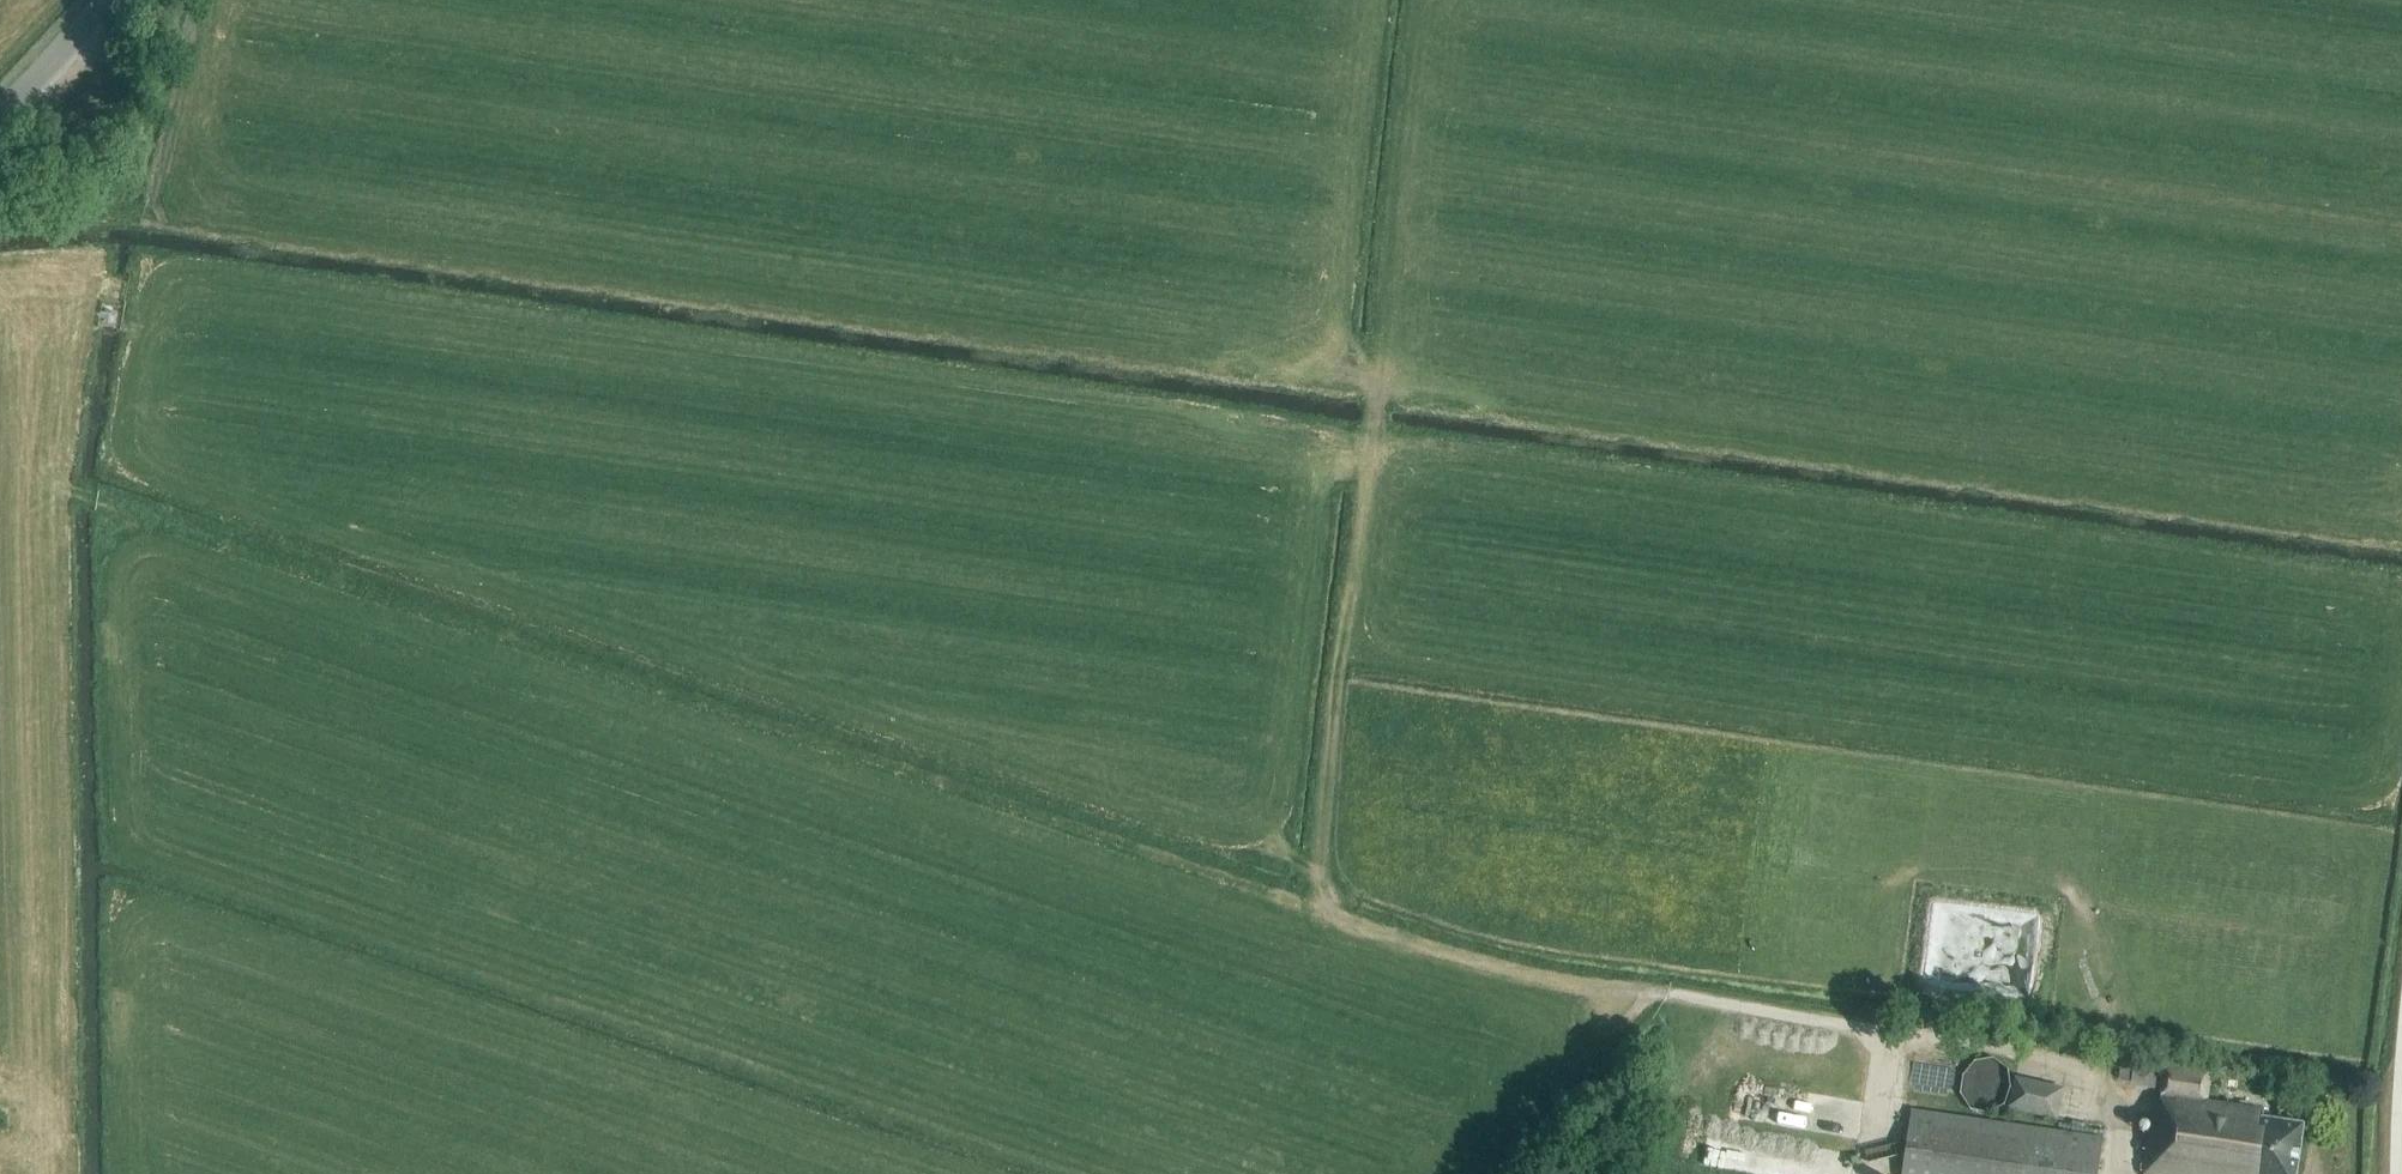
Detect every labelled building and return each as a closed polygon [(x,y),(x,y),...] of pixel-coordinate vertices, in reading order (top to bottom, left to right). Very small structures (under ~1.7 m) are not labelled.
[(24,198),(9,201),(12,211),(27,208),(24,198)] [(2010,1088),(2007,1071),(1992,1060),(1975,1063),(1963,1077),(1960,1095),(1970,1110),(1989,1114),(2004,1106),(2010,1088)] [(2303,1125),(2262,1120),(2263,1112),(2205,1104),(2210,1072),(2164,1066),(2159,1098),(2160,1098),(2158,1117),(2153,1116),(2144,1173),(2296,1173),(2303,1125)] [(2269,1076),(2265,1098),(2275,1100),(2280,1078),(2269,1076)] [(2006,1111),(2057,1122),(2064,1089),(2013,1078),(2006,1111)] [(2100,1153),(2102,1140),(1912,1112),(1903,1173),(2097,1173),(2100,1153)]
